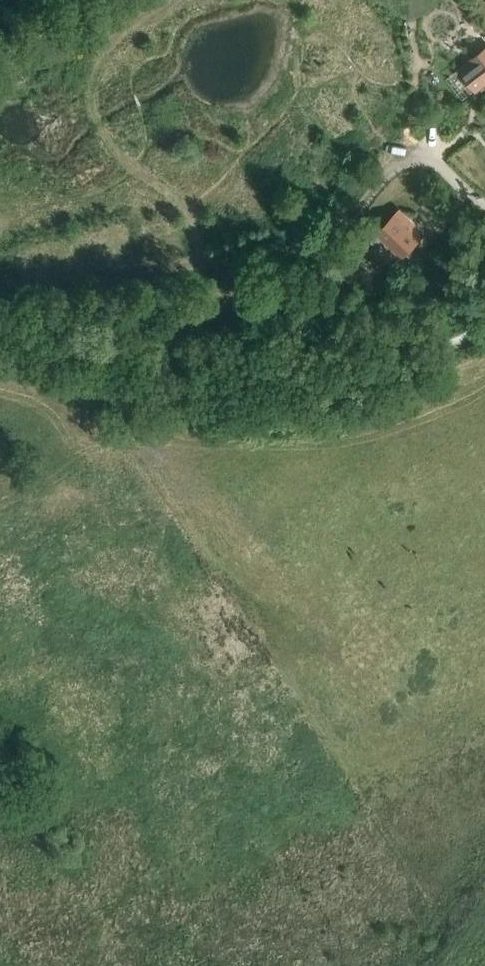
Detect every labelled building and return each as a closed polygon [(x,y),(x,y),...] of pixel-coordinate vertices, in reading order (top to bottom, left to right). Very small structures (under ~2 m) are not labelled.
[(451,80),(466,100),(484,85),(484,48),(471,59),(474,62),(451,80)] [(471,161),(484,152),(479,143),(465,152),(471,161)] [(402,206),(377,232),(404,258),(429,232),(402,206)]
